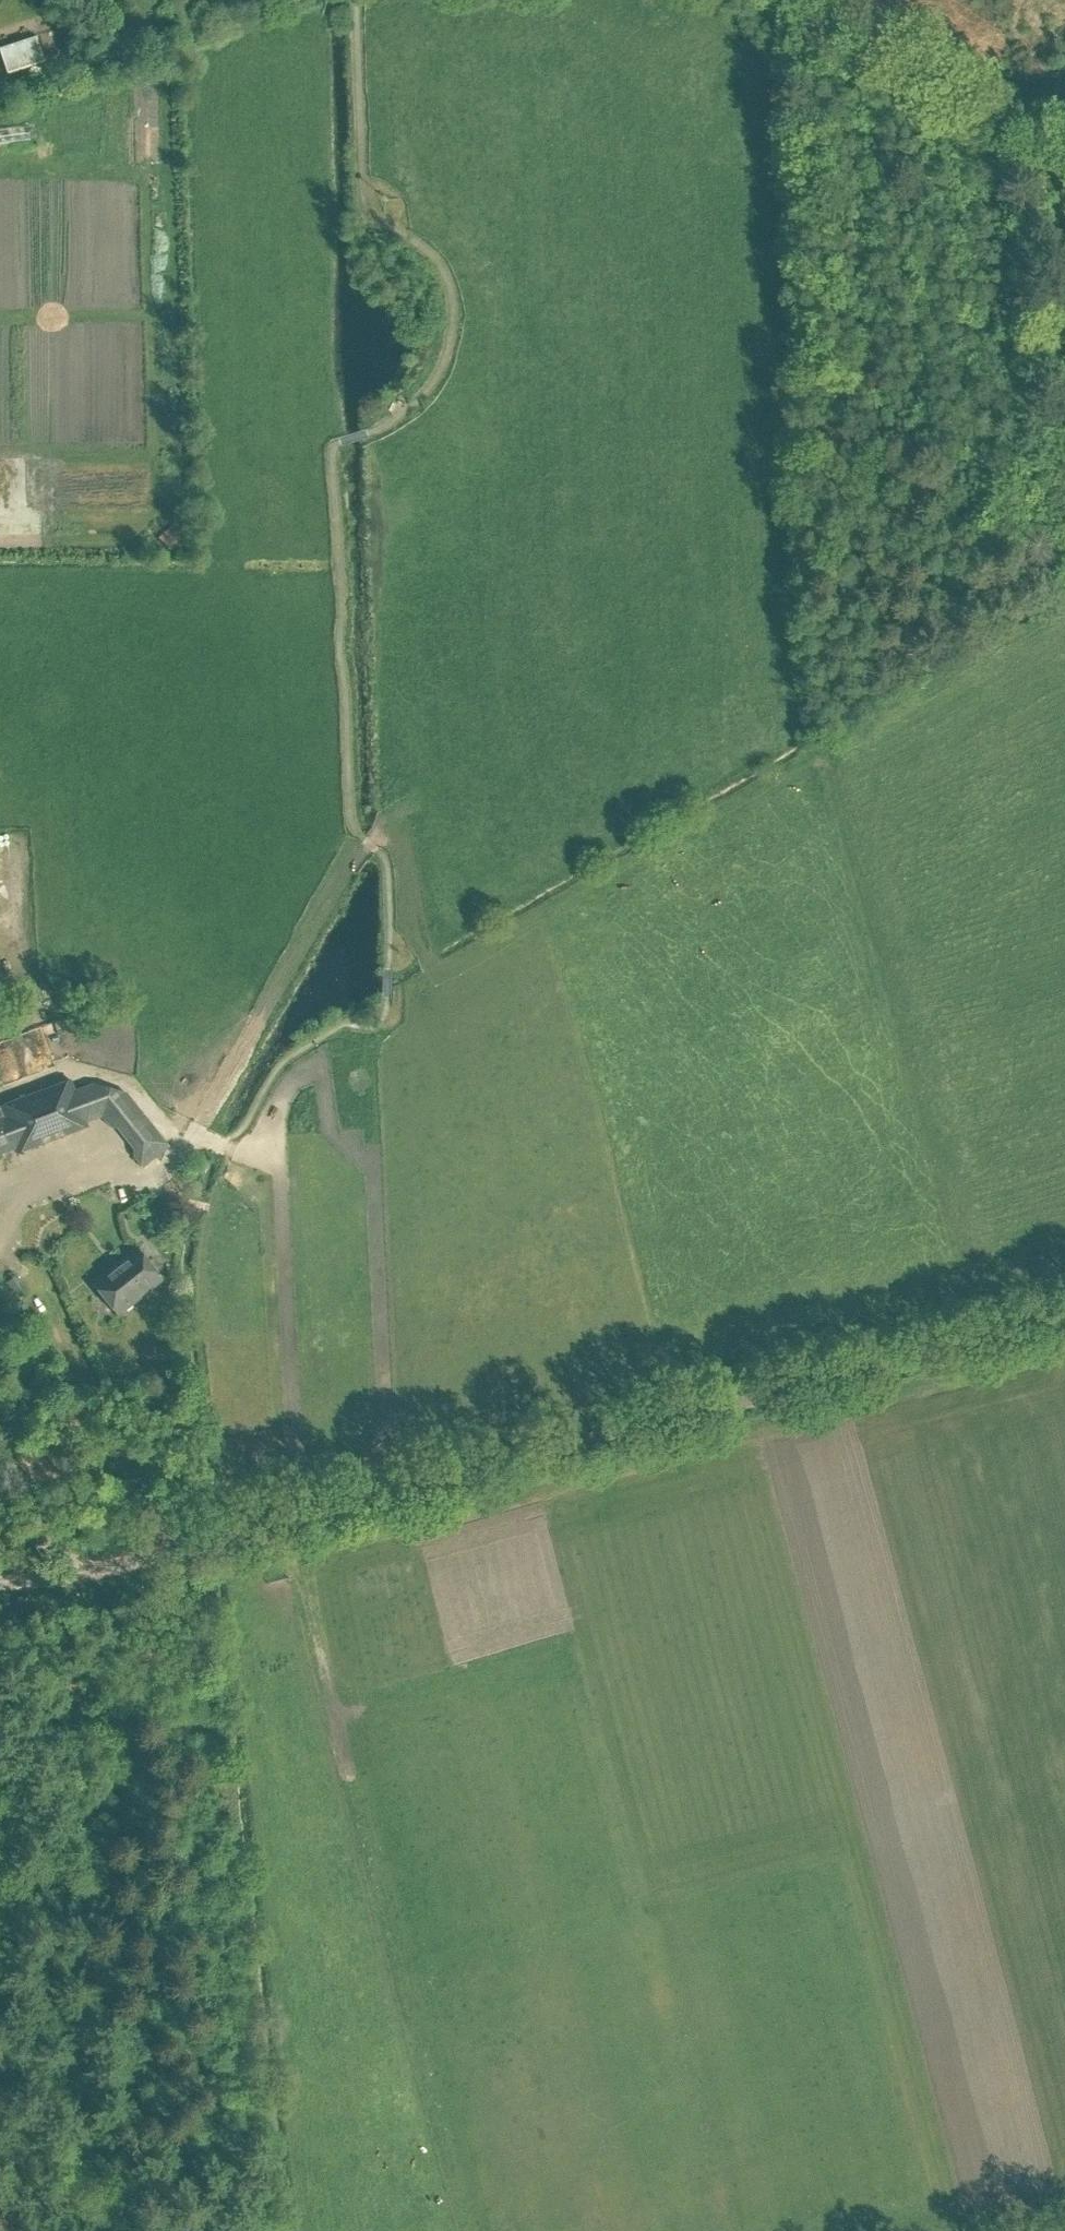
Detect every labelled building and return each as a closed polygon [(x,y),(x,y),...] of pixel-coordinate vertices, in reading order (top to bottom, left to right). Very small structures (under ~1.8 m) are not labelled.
[(183,538),(172,526),(159,539),(170,551),(183,538)] [(16,1148),(18,1153),(88,1126),(86,1121),(102,1115),(143,1167),(169,1146),(126,1093),(93,1084),(74,1091),(70,1080),(0,1106),(0,1154),(16,1148)] [(108,1211),(121,1205),(116,1192),(102,1197),(108,1211)] [(135,1248),(114,1265),(140,1298),(162,1280),(135,1248)] [(114,1265),(92,1282),(118,1315),(140,1298),(114,1265)]
